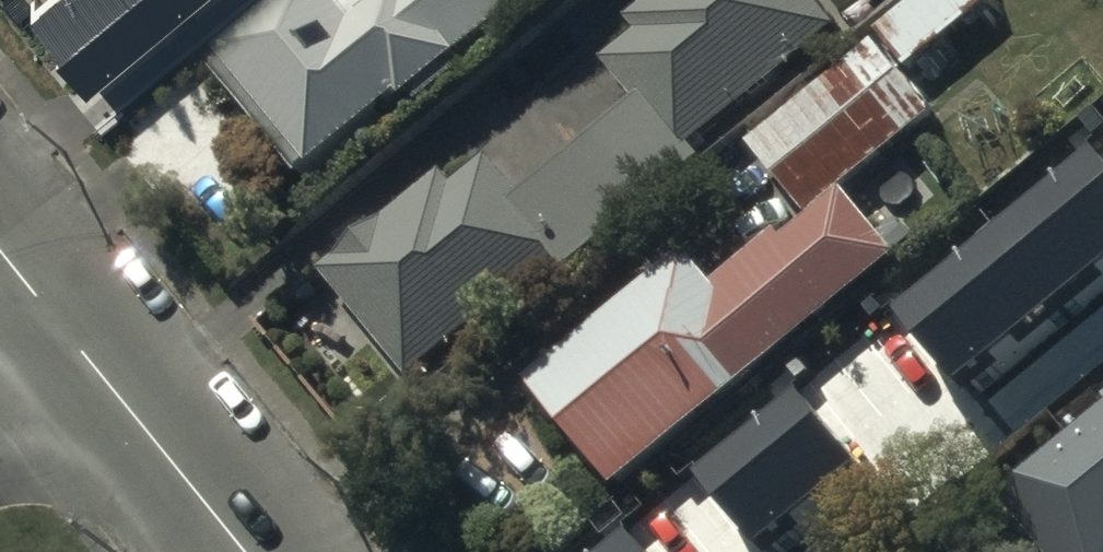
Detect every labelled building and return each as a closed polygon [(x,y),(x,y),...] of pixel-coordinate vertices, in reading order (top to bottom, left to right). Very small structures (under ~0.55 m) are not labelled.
[(80,54),(146,0),(36,0),(80,54)] [(305,169),(402,96),(405,101),(463,54),(457,47),(516,0),(289,0),(216,59),(305,169)] [(412,374),(560,257),(569,268),(704,161),(688,141),(839,22),(822,0),(649,0),(633,13),(645,28),(605,60),(637,99),(523,189),(494,153),(462,179),(453,168),(327,267),(412,374)] [(879,48),(910,88),(974,38),(970,32),(998,10),(990,0),(940,0),(879,48)] [(752,162),(812,235),(937,130),(876,58),(752,162)] [(533,408),(619,514),(903,279),(848,213),(790,262),(782,251),(717,305),(692,276),(533,408)] [(954,255),(824,357),(878,425),(1007,322),(954,255)] [(1053,354),(1083,390),(1102,374),(1102,312),(1053,354)] [(1008,505),(1049,551),(1102,551),(1102,424),(1008,505)] [(771,463),(662,551),(843,551),(771,463)]
